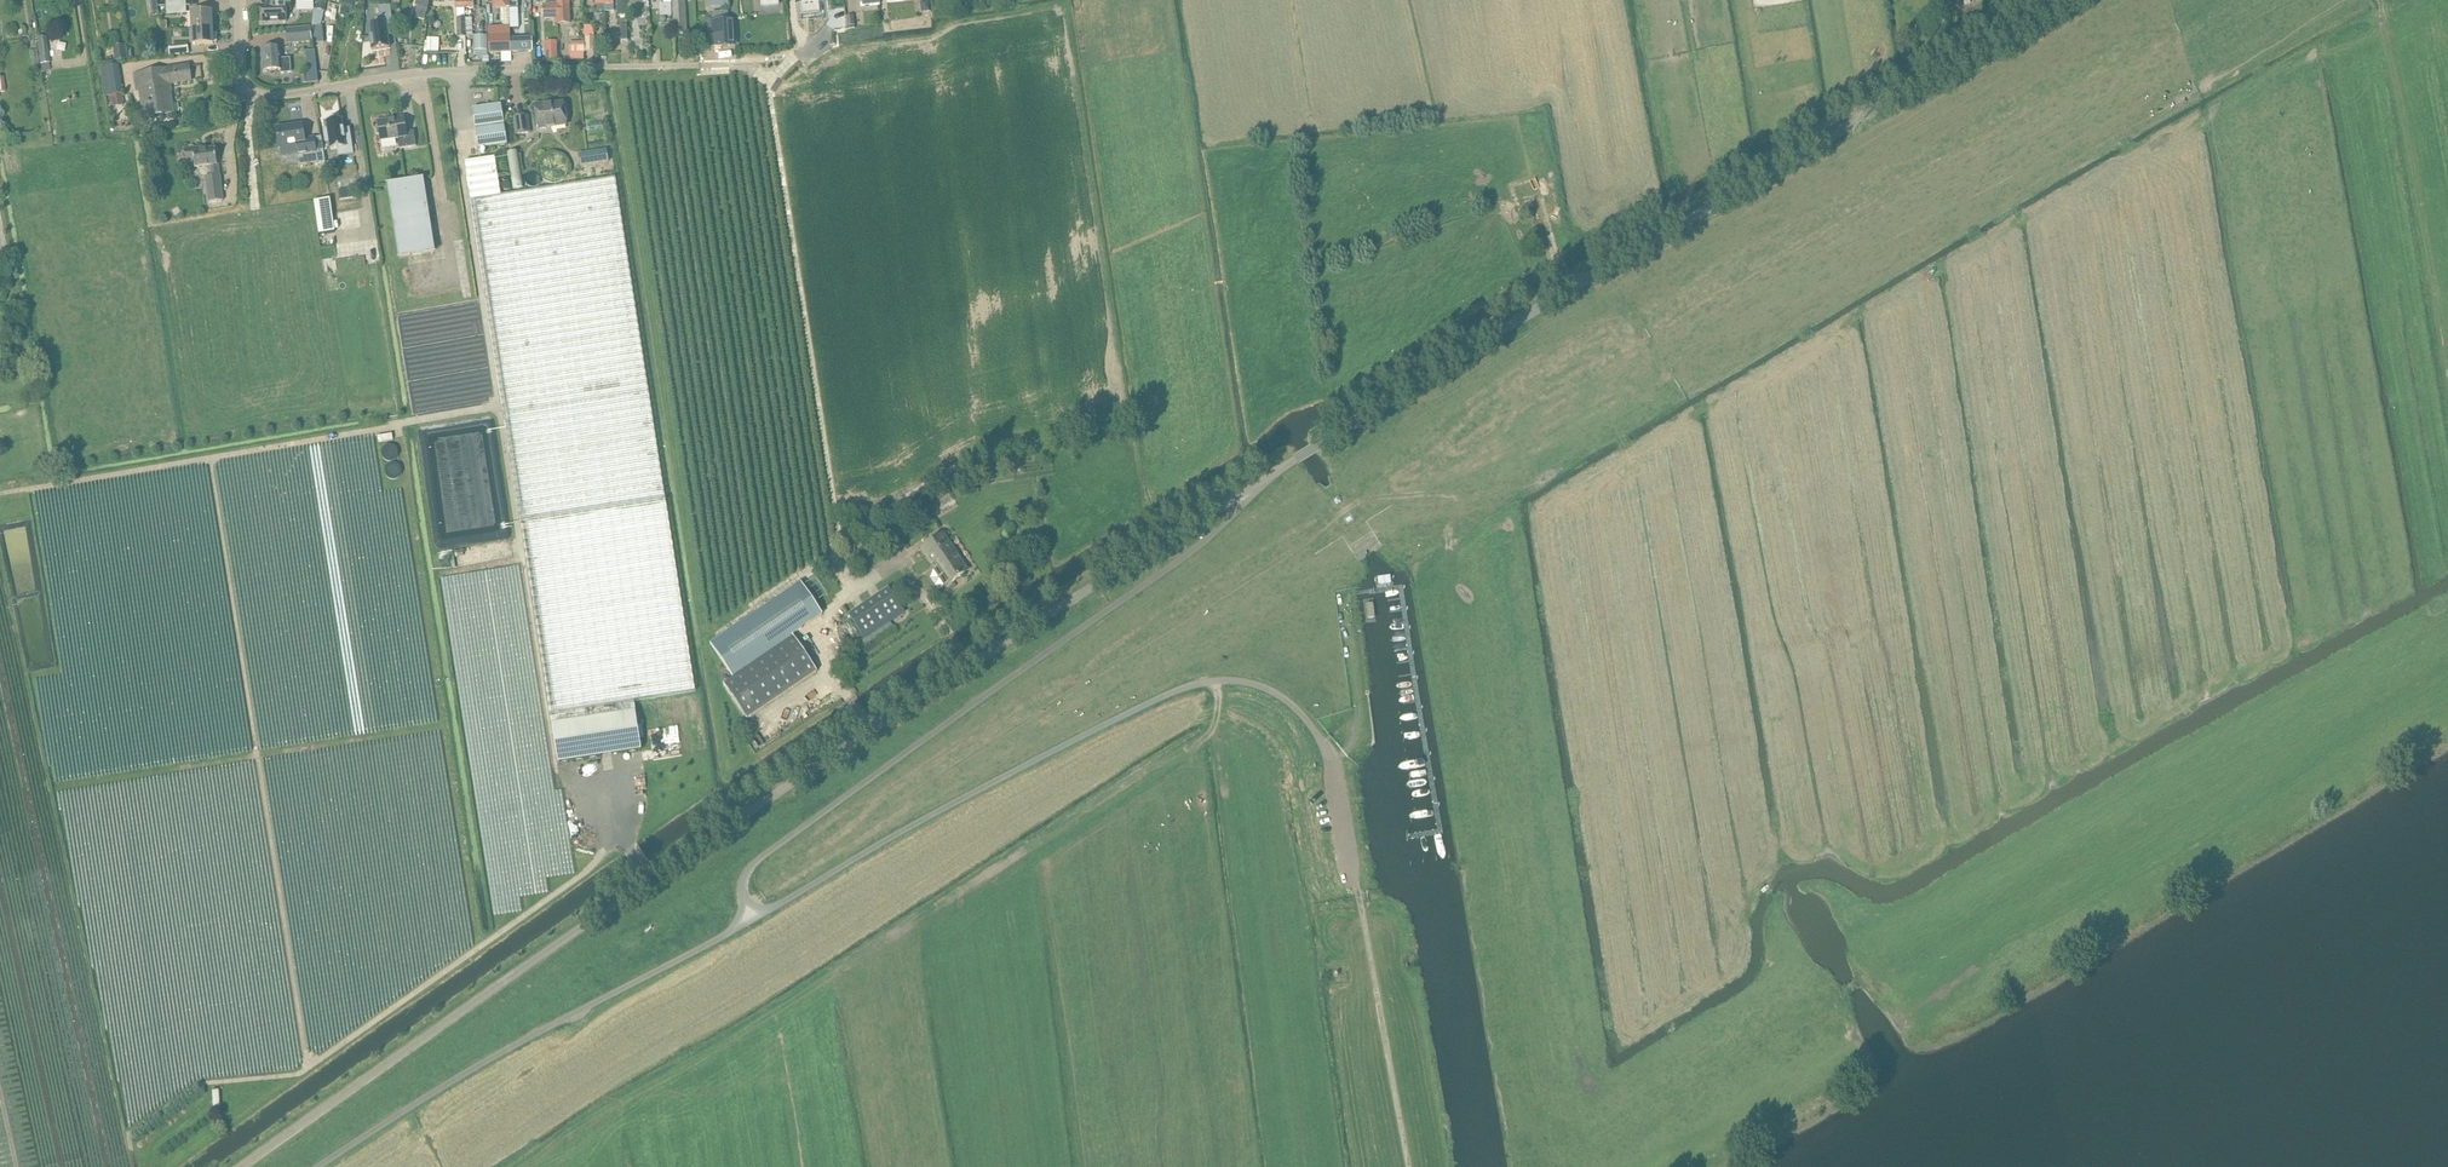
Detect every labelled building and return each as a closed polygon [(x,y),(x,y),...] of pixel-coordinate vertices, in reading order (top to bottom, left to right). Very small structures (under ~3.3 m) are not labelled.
[(36,22),(48,21),(48,0),(36,0),(36,22)] [(151,2),(153,16),(159,15),(157,1),(157,0),(151,0),(151,2)] [(270,5),(261,5),(261,22),(287,21),(286,5),(291,5),(291,0),(270,0),(270,5)] [(297,11),(314,10),(314,1),(303,2),(303,0),(297,0),(297,11)] [(324,11),(327,0),(317,0),(316,9),(324,11)] [(352,13),(355,0),(353,0),(343,0),(341,11),(352,13)] [(425,20),(427,8),(429,0),(416,0),(415,6),(416,6),(414,18),(425,20)] [(493,10),(500,9),(503,9),(503,25),(510,25),(509,9),(509,0),(493,0),(493,10)] [(509,9),(518,8),(518,2),(518,0),(509,0),(509,9)] [(556,19),(557,19),(556,0),(549,0),(548,0),(548,4),(543,4),(543,19),(556,19)] [(557,19),(556,19),(557,24),(570,24),(570,0),(556,0),(557,19)] [(605,11),(604,5),(613,4),(613,0),(595,0),(595,5),(596,5),(597,11),(605,11)] [(627,0),(617,0),(618,15),(627,15),(627,0)] [(664,3),(659,3),(660,16),(672,16),(671,0),(663,0),(664,3)] [(709,7),(715,7),(715,10),(724,10),(724,6),(728,6),(728,0),(708,0),(709,7)] [(797,3),(800,3),(801,15),(819,14),(818,1),(821,1),(821,0),(797,0),(797,3)] [(929,1),(921,2),(922,12),(930,12),(929,1)] [(673,3),(675,35),(687,34),(686,2),(673,3)] [(371,50),(390,47),(389,35),(395,34),(390,4),(378,6),(380,23),(370,24),(371,35),(369,35),(371,50)] [(186,13),(185,5),(167,6),(167,14),(186,13)] [(312,26),(321,26),(324,11),(316,9),(314,9),(313,21),(312,26)] [(212,12),(190,13),(191,29),(213,28),(212,12)] [(713,21),(709,21),(711,47),(730,45),(728,20),(726,20),(726,12),(713,13),(713,21)] [(854,15),(846,16),(847,26),(848,26),(848,27),(848,29),(855,28),(855,26),(855,25),(854,15)] [(466,18),(457,18),(457,28),(458,37),(466,37),(466,36),(466,25),(466,20),(466,18)] [(627,25),(620,26),(621,41),(628,40),(627,25)] [(321,26),(312,26),(314,43),(322,43),(321,26)] [(510,26),(488,26),(488,36),(489,53),(501,53),(511,53),(511,52),(511,46),(510,39),(510,36),(510,26)] [(585,52),(593,52),(593,26),(584,27),(585,41),(585,52)] [(311,27),(287,29),(288,44),(312,42),(311,27)] [(213,28),(191,29),(192,45),(201,44),(213,44),(213,43),(218,43),(217,33),(213,33),(213,28)] [(473,35),(474,50),(488,50),(487,35),(473,35)] [(46,37),(36,38),(40,65),(50,64),(46,37)] [(427,51),(436,51),(436,37),(427,37),(427,51)] [(521,38),(511,39),(511,53),(522,52),(533,52),(532,38),(521,38)] [(546,41),(546,59),(558,59),(557,41),(546,41)] [(570,53),(585,53),(585,52),(585,41),(570,42),(570,53)] [(114,45),(115,60),(127,59),(125,44),(114,45)] [(170,55),(189,53),(188,46),(169,48),(170,55)] [(264,72),(281,70),(281,73),(291,72),(290,58),(281,59),(280,47),(262,48),(264,72)] [(309,49),(310,82),(320,81),(319,49),(309,49)] [(37,50),(29,51),(31,66),(39,64),(37,50)] [(117,65),(101,67),(106,96),(108,95),(111,95),(112,103),(123,102),(123,97),(122,93),(117,65)] [(189,65),(177,67),(165,69),(134,74),(137,89),(140,89),(144,117),(174,112),(169,84),(191,80),(189,65)] [(551,102),(544,103),(535,105),(539,129),(567,125),(563,103),(552,105),(551,102)] [(501,105),(472,109),(478,149),(507,144),(501,105)] [(526,116),(514,117),(517,134),(529,132),(526,116)] [(404,117),(378,121),(381,141),(398,138),(400,149),(416,146),(414,131),(406,132),(404,117)] [(327,128),(323,129),(325,141),(329,140),(330,150),(346,147),(346,146),(351,145),(352,145),(350,130),(344,131),(342,119),(326,121),(327,128)] [(603,123),(588,124),(589,132),(603,130),(603,123)] [(318,163),(314,137),(304,139),(302,125),(277,128),(278,140),(279,146),(297,144),(300,165),(318,163)] [(185,149),(186,161),(186,163),(194,162),(195,167),(210,165),(212,176),(205,176),(208,202),(223,201),(220,175),(219,175),(218,165),(217,165),(215,148),(201,150),(201,147),(185,149)] [(606,150),(580,154),(582,166),(608,162),(606,150)] [(495,157),(464,162),(519,522),(558,763),(641,750),(634,701),(695,692),(615,178),(598,180),(595,167),(582,169),(584,182),(501,195),(495,157)] [(535,176),(535,171),(532,168),(529,165),(526,164),(524,164),(520,165),(518,165),(516,167),(513,171),(512,173),(512,176),(512,178),(513,181),(515,184),(518,186),(521,187),(523,188),(527,187),(529,186),(531,185),(533,183),(535,180),(535,176)] [(423,178),(387,184),(399,257),(435,251),(423,178)] [(339,199),(344,198),(356,197),(354,187),(338,189),(339,199)] [(315,200),(318,222),(324,221),(326,237),(337,236),(331,198),(315,200)] [(336,249),(353,246),(352,241),(335,244),(336,249)] [(358,260),(360,275),(370,275),(368,259),(358,260)] [(392,434),(378,436),(379,442),(393,440),(392,434)] [(387,460),(401,456),(397,443),(383,446),(387,460)] [(400,475),(400,463),(391,463),(391,474),(400,475)] [(929,555),(948,584),(965,572),(946,543),(929,555)] [(801,582),(710,644),(733,678),(723,684),(747,719),(817,671),(792,634),(822,614),(801,582)] [(848,615),(858,629),(865,639),(905,612),(889,588),(848,615)] [(759,733),(766,745),(773,741),(766,729),(759,733)] [(548,876),(576,872),(569,822),(557,823),(553,829),(549,831),(553,834),(548,836),(550,849),(544,852),(546,856),(541,857),(532,861),(529,856),(523,865),(524,870),(517,873),(516,870),(509,873),(512,875),(519,874),(523,877),(524,883),(514,884),(508,893),(509,898),(504,900),(494,902),(496,913),(522,910),(520,894),(550,890),(548,876)]
